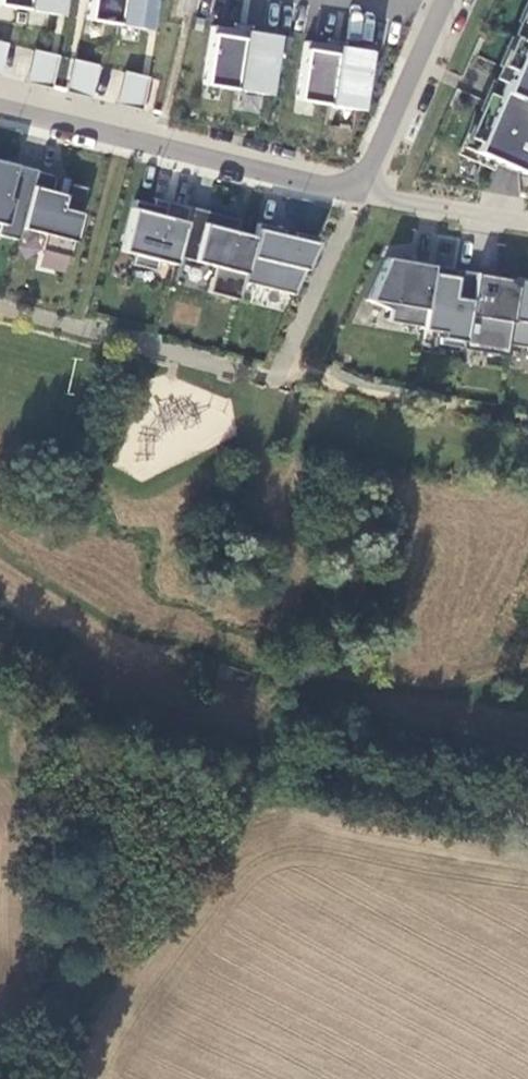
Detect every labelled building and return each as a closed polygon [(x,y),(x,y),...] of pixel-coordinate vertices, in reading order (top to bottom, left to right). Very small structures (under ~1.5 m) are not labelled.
[(64,16),(66,0),(0,0),(0,6),(64,16)] [(85,18),(153,28),(157,0),(87,0),(85,18)] [(469,151),(519,174),(527,175),(527,19),(469,151)] [(214,34),(206,84),(268,95),(278,37),(247,32),(246,40),(214,34)] [(309,50),(301,100),(363,110),(373,53),(342,48),(341,56),(309,50)] [(59,56),(33,50),(25,80),(51,86),(59,56)] [(99,66),(73,59),(65,89),(91,96),(99,66)] [(150,78),(124,72),(117,102),(143,109),(150,78)] [(35,171),(34,171),(0,162),(0,236),(16,240),(20,228),(35,171)] [(67,179),(35,171),(20,228),(44,234),(40,249),(68,257),(86,188),(67,184),(67,179)] [(133,201),(130,215),(120,251),(132,254),(129,265),(154,271),(157,261),(172,265),(174,256),(188,208),(166,201),(163,209),(133,201)] [(234,232),(237,220),(188,208),(174,256),(213,267),(206,292),(236,301),(253,237),(234,232)] [(317,238),(256,224),(253,237),(242,281),(292,295),(317,238)] [(430,266),(384,258),(366,300),(389,310),(387,322),(420,328),(430,266)] [(461,348),(469,300),(451,297),(456,270),(430,266),(420,328),(420,329),(439,333),(437,344),(461,348)] [(473,273),(456,270),(451,297),(469,300),(473,273)] [(505,345),(516,280),(473,273),(469,300),(461,348),(465,349),(466,339),(500,350),(500,355),(504,355),(505,345)] [(516,280),(505,345),(527,348),(525,359),(527,360),(527,282),(516,280)] [(500,350),(466,339),(465,349),(500,355),(500,350)]
